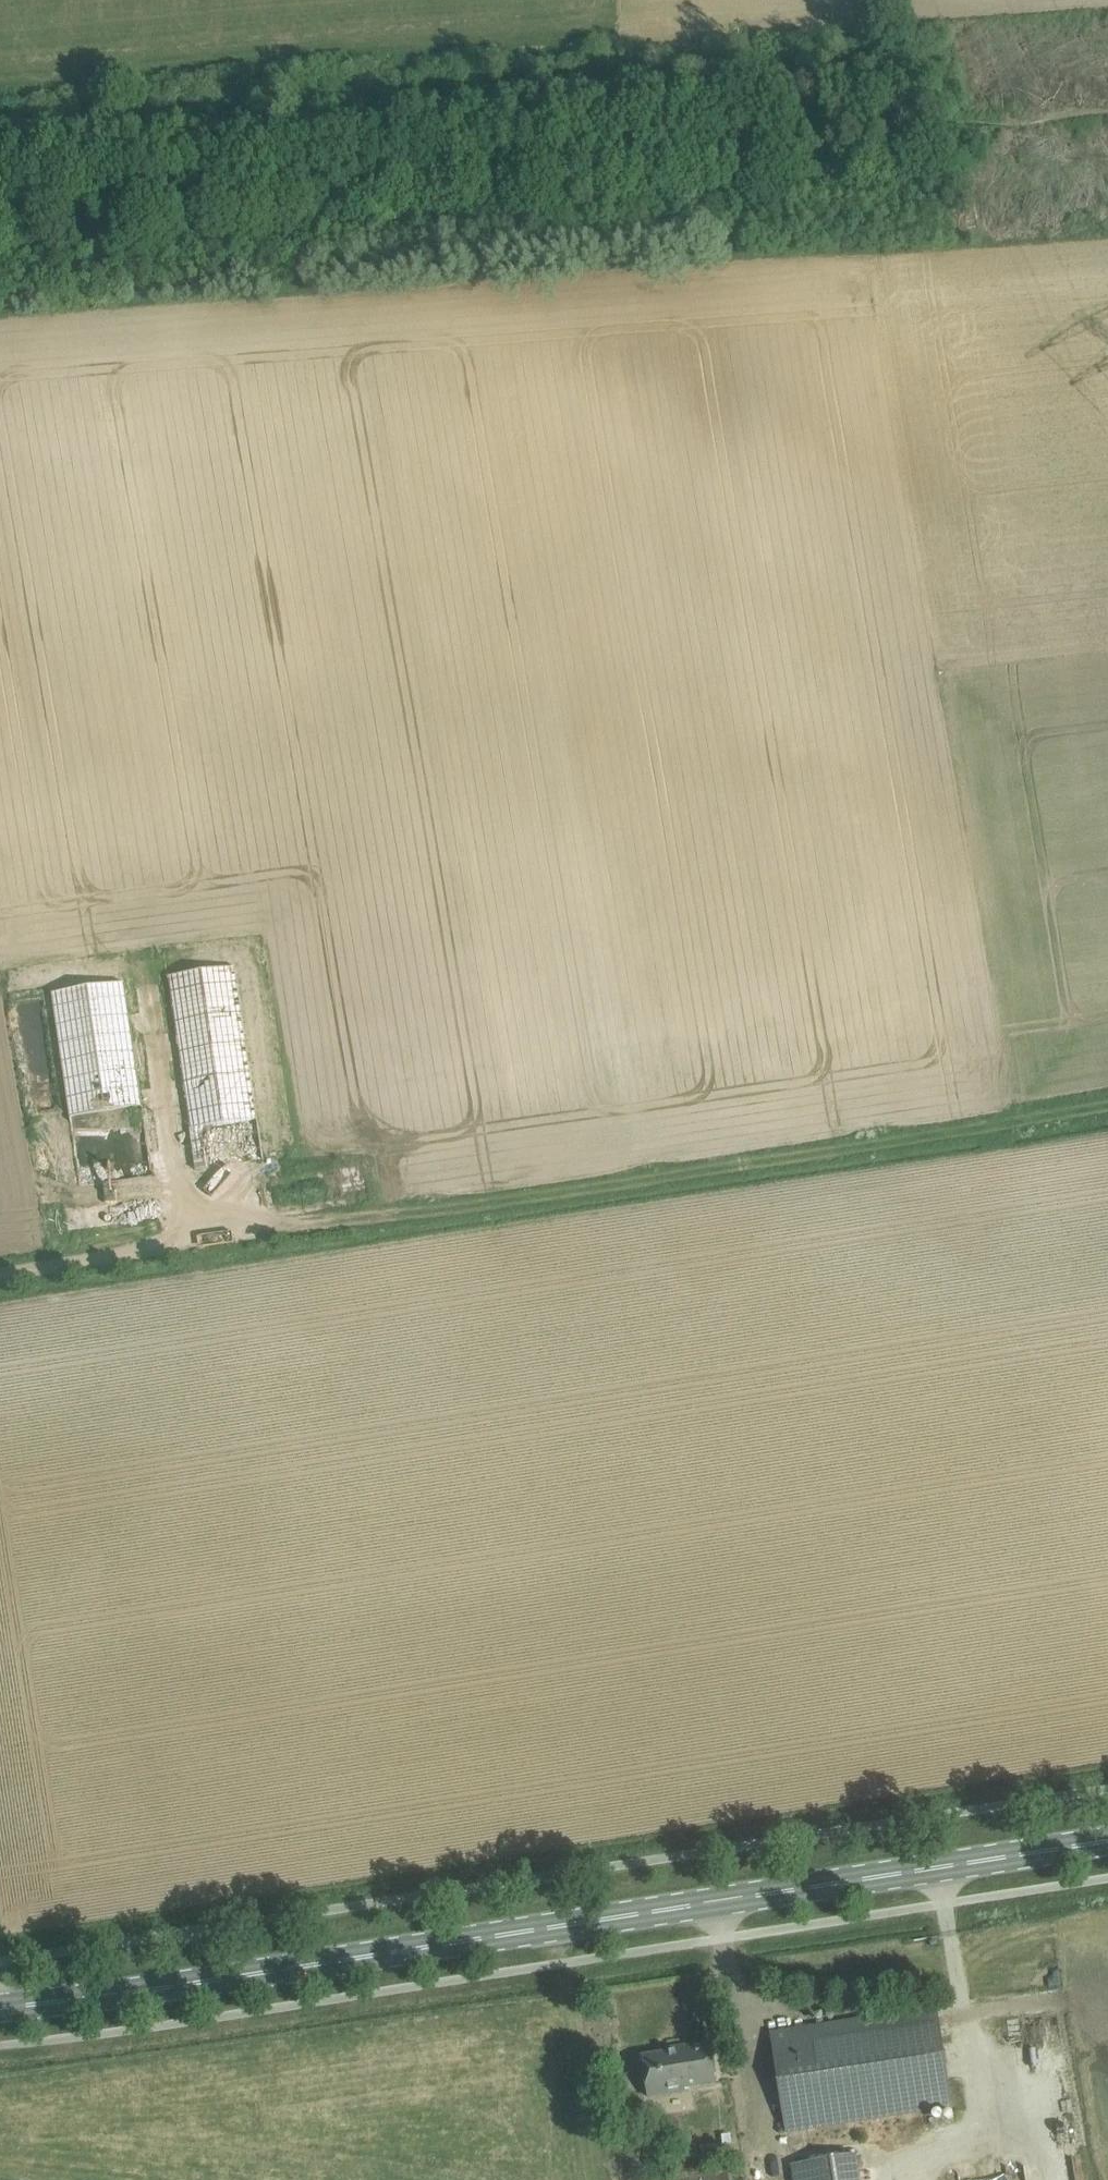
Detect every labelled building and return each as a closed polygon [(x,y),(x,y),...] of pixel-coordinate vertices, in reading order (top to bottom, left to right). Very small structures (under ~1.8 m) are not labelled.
[(264,1159),(261,1138),(236,966),(168,976),(196,1169),(264,1159)] [(153,1176),(125,982),(52,992),(80,1186),(153,1176)] [(949,2084),(940,2029),(937,2008),(771,2033),(787,2134),(953,2109),(949,2084)] [(716,2085),(713,2064),(709,2043),(667,2049),(668,2052),(642,2056),(649,2098),(684,2093),(684,2089),(716,2085)] [(856,2155),(787,2165),(789,2179),(860,2179),(856,2155)]
